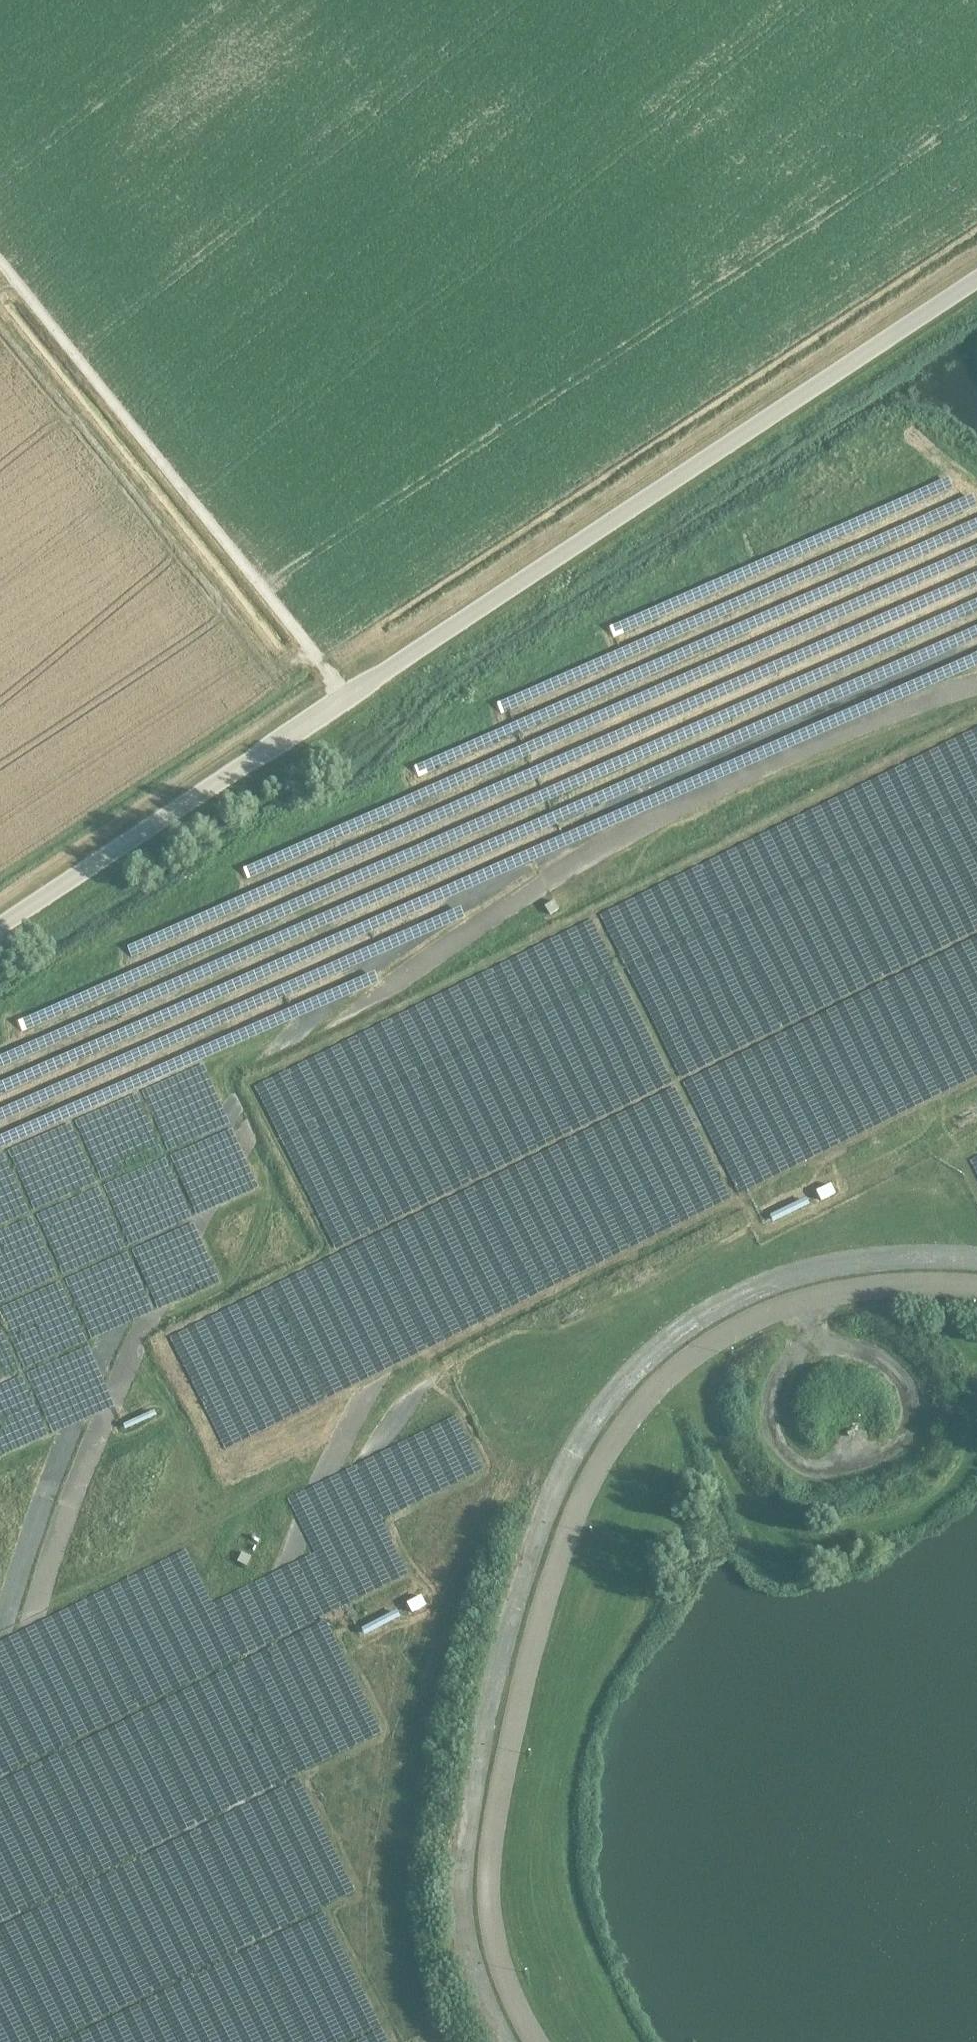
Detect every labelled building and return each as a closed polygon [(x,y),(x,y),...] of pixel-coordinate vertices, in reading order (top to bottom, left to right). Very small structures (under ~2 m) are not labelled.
[(875,1424),(864,1428),(871,1444),(881,1440),(875,1424)]
